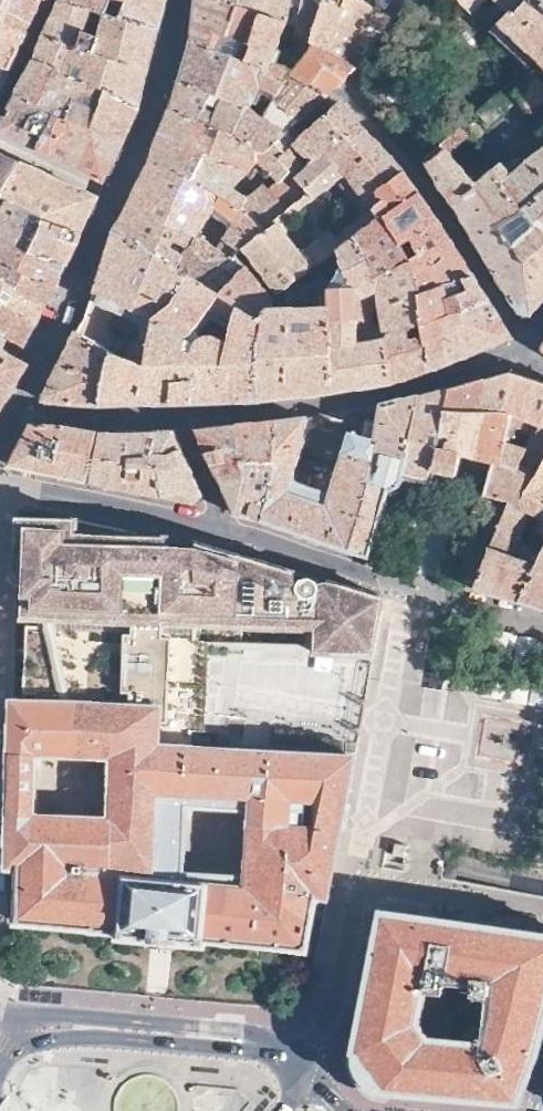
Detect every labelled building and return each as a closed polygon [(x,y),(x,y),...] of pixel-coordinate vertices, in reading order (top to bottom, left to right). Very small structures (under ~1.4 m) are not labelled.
[(0,17),(9,21),(29,32),(38,16),(46,0),(0,0),(0,16),(0,17)] [(73,73),(106,88),(108,86),(123,97),(139,106),(149,65),(159,26),(120,15),(107,11),(69,0),(62,0),(48,29),(36,58),(51,63),(73,73)] [(107,11),(110,0),(69,0),(107,11)] [(159,26),(162,12),(165,0),(125,0),(120,15),(159,26)] [(192,38),(248,59),(248,61),(271,69),(275,59),(289,22),(288,21),(242,4),(229,0),(196,0),(194,19),(194,20),(192,38)] [(289,22),(292,7),(294,0),(229,0),(242,4),(288,21),(289,22)] [(292,7),(294,8),(291,24),(294,26),(293,29),(311,40),(319,14),(321,14),(327,0),(294,0),(292,7)] [(314,42),(317,43),(319,42),(328,48),(337,29),(341,22),(341,18),(350,0),(327,0),(321,14),(319,14),(311,40),(314,42)] [(355,65),(373,42),(391,17),(375,8),(368,4),(360,0),(350,0),(341,18),(341,22),(337,29),(328,48),(355,65)] [(471,14),(485,0),(459,0),(471,14)] [(542,5),(541,6),(539,6),(537,6),(535,5),(531,0),(495,0),(497,2),(488,11),(488,12),(496,21),(496,22),(496,23),(491,29),(490,29),(491,30),(516,54),(532,70),(533,71),(533,72),(532,72),(537,77),(539,75),(542,70),(542,6),(542,5)] [(29,32),(9,21),(0,17),(0,63),(10,69),(16,58),(20,51),(29,32)] [(294,128),(302,137),(339,103),(329,96),(327,98),(292,72),(294,69),(275,59),(271,69),(248,61),(248,59),(192,38),(191,44),(188,55),(186,63),(183,77),(181,82),(197,87),(215,94),(245,107),(252,107),(256,100),(262,87),(279,94),(276,99),(274,98),(264,115),(290,132),(294,128)] [(382,51),(394,62),(404,51),(391,39),(382,51)] [(327,98),(329,96),(326,95),(333,88),(352,69),(355,65),(328,48),(319,42),(317,43),(314,42),(294,69),(292,72),(327,98)] [(73,73),(51,63),(36,58),(17,91),(88,126),(122,142),(130,126),(138,109),(139,106),(123,97),(108,86),(106,88),(73,73)] [(8,75),(10,69),(0,63),(0,71),(8,75)] [(532,72),(516,88),(513,91),(530,112),(542,101),(542,80),(539,75),(537,77),(532,72)] [(176,95),(171,107),(217,127),(232,133),(260,151),(264,153),(276,142),(287,151),(290,148),(295,144),(302,137),(294,128),(290,132),(264,115),(252,107),(245,107),(215,94),(197,87),(181,82),(176,95)] [(122,142),(88,126),(17,91),(0,127),(0,129),(48,152),(104,180),(113,162),(122,142)] [(499,99),(495,95),(485,104),(489,108),(499,99)] [(295,176),(309,192),(278,218),(279,221),(266,231),(244,248),(278,294),(307,272),(321,262),(337,250),(338,248),(380,215),(374,206),(386,196),(394,209),(385,215),(390,223),(402,243),(411,238),(420,252),(411,258),(415,267),(422,292),(447,284),(464,278),(473,275),(452,240),(438,218),(422,196),(400,167),(379,145),(339,103),(302,137),(295,144),(310,161),(306,165),(290,148),(287,151),(280,158),(296,175),(295,176)] [(150,159),(184,171),(198,179),(235,203),(244,210),(266,231),(279,221),(278,218),(309,192),(295,176),(296,175),(280,158),(287,151),(276,142),(264,153),(260,151),(232,133),(217,127),(171,107),(160,134),(155,147),(150,159)] [(461,125),(423,158),(439,186),(451,197),(482,250),(496,272),(518,310),(531,313),(542,299),(542,147),(526,158),(511,172),(503,160),(477,181),(451,150),(470,134),(463,124),(461,125)] [(2,193),(0,192),(5,185),(4,183),(19,160),(0,151),(0,196),(2,193)] [(232,257),(235,255),(244,248),(266,231),(244,210),(235,203),(198,179),(184,171),(150,159),(145,173),(140,183),(126,208),(199,237),(201,233),(216,208),(233,219),(217,246),(232,257)] [(54,176),(19,160),(4,183),(5,185),(0,192),(2,193),(37,209),(45,213),(45,218),(81,230),(89,215),(98,196),(97,195),(54,176)] [(17,243),(27,248),(39,253),(65,262),(72,249),(81,230),(45,218),(45,213),(37,209),(2,193),(0,196),(0,204),(3,206),(0,213),(0,235),(17,243)] [(115,228),(134,238),(159,253),(191,277),(193,274),(204,281),(214,272),(232,257),(217,246),(201,233),(199,237),(126,208),(120,219),(115,228)] [(411,258),(402,243),(390,223),(385,215),(381,217),(380,215),(338,248),(337,250),(342,259),(344,267),(331,284),(330,284),(329,285),(329,296),(321,296),(321,305),(318,305),(275,305),(274,305),(274,296),(257,275),(248,263),(246,265),(220,291),(204,281),(193,274),(191,277),(212,290),(252,317),(262,323),(258,357),(258,399),(327,391),(394,382),(388,335),(385,336),(366,339),(360,339),(360,322),(358,322),(358,315),(360,314),(360,298),(378,292),(384,333),(408,327),(422,323),(419,293),(422,292),(415,267),(411,258)] [(90,305),(87,313),(79,330),(110,348),(107,366),(99,404),(134,403),(139,403),(166,402),(187,402),(258,399),(258,357),(262,323),(252,317),(212,290),(191,277),(159,253),(134,238),(115,228),(114,231),(90,305)] [(46,301),(56,282),(65,262),(39,253),(27,248),(17,243),(0,235),(0,273),(46,301)] [(37,320),(42,310),(46,301),(0,273),(0,297),(37,320)] [(502,324),(473,275),(464,278),(470,288),(450,295),(447,284),(422,292),(419,293),(422,323),(424,334),(410,337),(408,327),(384,333),(385,336),(388,335),(394,382),(471,352),(510,337),(502,324)] [(23,346),(28,337),(37,320),(0,297),(0,331),(23,346)] [(110,348),(79,330),(64,359),(48,389),(44,399),(72,402),(99,404),(107,366),(110,348)] [(10,394),(27,362),(1,346),(0,345),(0,413),(10,394)] [(482,491),(485,492),(493,461),(503,464),(503,460),(507,441),(517,443),(527,445),(519,462),(540,468),(542,463),(542,383),(522,376),(510,373),(471,382),(447,388),(438,445),(435,460),(432,480),(434,480),(468,488),(482,491)] [(277,462),(274,473),(261,520),(309,537),(353,551),(386,562),(390,548),(382,545),(381,544),(395,497),(397,496),(409,489),(431,493),(434,480),(432,480),(435,460),(438,445),(447,388),(438,390),(385,403),(345,422),(330,418),(320,415),(307,417),(278,420),(276,458),(277,462)] [(246,476),(274,473),(277,462),(276,458),(278,420),(252,423),(236,424),(246,476)] [(75,478),(90,481),(101,431),(95,430),(80,427),(63,424),(31,423),(18,449),(11,463),(11,464),(11,465),(47,472),(75,478)] [(210,457),(220,479),(239,476),(246,476),(236,424),(205,427),(197,428),(210,457)] [(151,494),(164,496),(160,474),(157,464),(150,465),(150,455),(154,455),(154,450),(159,430),(101,431),(90,481),(123,488),(151,494)] [(160,474),(164,496),(178,499),(183,500),(195,503),(198,498),(202,493),(197,481),(193,473),(175,432),(174,431),(174,430),(173,430),(172,430),(171,430),(170,430),(159,430),(154,450),(154,455),(150,455),(150,465),(157,464),(160,474)] [(507,441),(503,460),(511,462),(517,443),(507,441)] [(518,465),(519,462),(527,445),(517,443),(511,462),(518,465)] [(540,468),(537,475),(535,475),(521,497),(523,499),(520,503),(519,506),(519,507),(529,512),(541,519),(542,519),(542,463),(540,468)] [(250,517),(261,520),(274,473),(246,476),(239,476),(220,479),(232,506),(235,514),(243,515),(250,517)] [(473,522),(456,581),(467,584),(474,586),(481,567),(489,545),(491,545),(502,515),(509,498),(485,492),(482,491),(472,521),(473,522)] [(474,586),(508,595),(519,598),(542,548),(542,546),(520,538),(529,512),(519,507),(519,506),(520,503),(509,498),(502,515),(491,545),(489,545),(481,567),(474,586)] [(160,702),(162,632),(311,634),(310,656),(375,657),(386,597),(218,546),(83,518),(19,516),(17,572),(18,572),(28,572),(27,628),(80,630),(122,631),(120,701),(78,700),(25,699),(14,698),(13,698),(10,764),(4,764),(4,773),(9,774),(8,792),(4,792),(3,801),(7,801),(7,810),(8,811),(8,813),(7,813),(7,819),(9,819),(8,838),(7,838),(7,842),(8,842),(8,862),(7,862),(6,867),(16,868),(12,923),(116,932),(116,936),(123,937),(127,937),(127,935),(141,936),(140,939),(180,941),(180,939),(196,940),(195,943),(205,944),(205,942),(309,951),(320,897),(330,899),(357,754),(159,748),(160,702)] [(519,598),(542,605),(542,548),(519,598)] [(80,630),(27,628),(25,699),(78,700),(80,630)] [(406,844),(394,842),(392,854),(404,855),(404,853),(406,844)] [(373,1089),(376,1090),(380,1091),(384,1092),(520,1103),(531,1063),(539,1036),(542,1023),(542,930),(457,919),(423,914),(383,909),(380,926),(379,931),(361,1018),(354,1054),(353,1055),(353,1056),(353,1060),(353,1064),(354,1068),(356,1072),(358,1076),(360,1079),(361,1081),(365,1084),(369,1087),(373,1089)]
